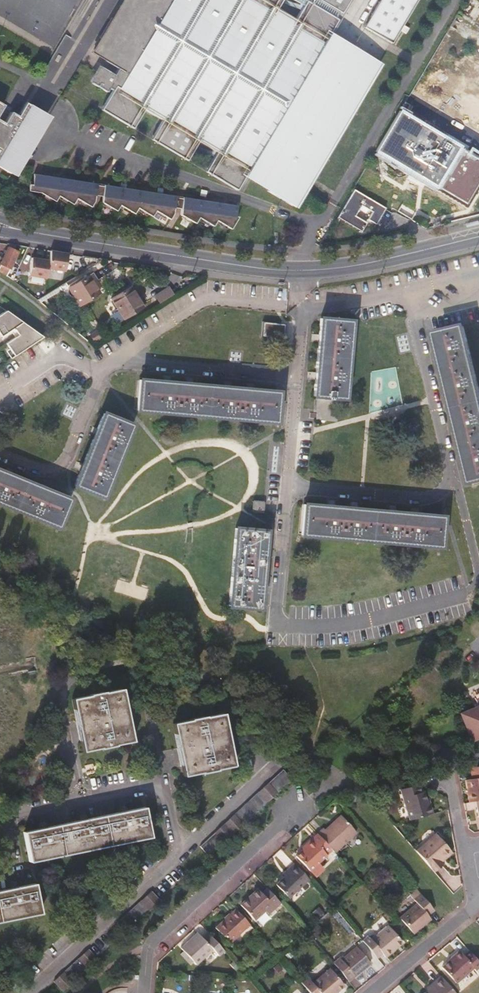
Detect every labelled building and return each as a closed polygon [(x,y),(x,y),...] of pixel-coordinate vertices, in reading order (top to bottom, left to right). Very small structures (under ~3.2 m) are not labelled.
[(215,153),(204,171),(235,190),(243,177),(247,171),(270,185),(266,191),(280,199),(294,208),(305,189),(307,186),(305,184),(309,177),(311,178),(321,163),(319,162),(323,154),(325,155),(335,139),(333,138),(337,130),(339,131),(348,116),(346,115),(351,107),(353,108),(362,93),(360,92),(365,84),(367,84),(380,60),(331,30),(336,20),(333,18),(337,12),(340,13),(348,0),(287,0),(300,8),(291,23),(273,13),(281,0),(124,0),(112,19),(111,18),(99,37),(101,38),(93,52),(105,59),(104,62),(116,69),(113,75),(100,68),(91,83),(106,92),(108,88),(112,90),(100,111),(131,128),(143,109),(162,121),(150,139),(186,160),(197,142),(215,153)] [(363,27),(390,44),(409,13),(416,0),(379,0),(363,27)] [(445,33),(418,78),(407,96),(445,118),(452,122),(478,138),(478,53),(445,33)] [(11,173),(45,114),(26,103),(18,116),(11,112),(5,123),(0,120),(0,167),(11,173)] [(436,132),(399,111),(395,117),(375,152),(467,207),(478,186),(478,157),(444,137),(436,132)] [(444,137),(452,122),(445,118),(436,132),(444,137)] [(243,177),(266,191),(270,185),(247,171),(243,177)] [(91,192),(92,184),(92,183),(58,177),(31,173),(30,184),(26,184),(25,190),(36,192),(51,200),(54,195),(69,203),(72,198),(86,206),(90,200),(91,192)] [(91,192),(100,193),(101,185),(92,184),(91,192)] [(172,205),(173,197),(174,195),(101,184),(101,185),(100,193),(98,202),(113,210),(116,205),(131,214),(135,208),(148,216),(152,210),(168,219),(171,214),(172,205)] [(386,208),(353,189),(341,209),(335,218),(360,232),(366,222),(355,216),(361,205),(372,212),(368,219),(376,224),(386,208)] [(172,205),(181,207),(182,198),(173,197),(172,205)] [(182,198),(181,207),(179,215),(193,222),(196,217),(211,225),(215,220),(229,228),(233,223),(235,205),(182,197),(182,198)] [(6,276),(17,252),(6,246),(4,247),(1,254),(3,256),(0,264),(0,272),(6,276)] [(64,271),(67,253),(49,250),(48,260),(47,269),(64,271)] [(47,269),(48,260),(31,258),(28,276),(45,278),(47,269)] [(80,280),(74,284),(69,287),(79,304),(99,291),(88,275),(80,280)] [(131,285),(112,298),(125,317),(144,304),(131,285)] [(67,302),(61,294),(59,295),(51,300),(56,309),(67,302)] [(13,319),(15,318),(5,311),(0,314),(0,337),(13,328),(17,325),(13,319)] [(320,319),(313,396),(317,396),(315,420),(336,421),(339,398),(343,398),(350,321),(320,319)] [(42,337),(21,322),(17,325),(13,328),(17,335),(4,343),(8,348),(13,356),(42,337)] [(470,484),(478,482),(478,394),(463,326),(435,334),(458,431),(470,484)] [(9,359),(13,356),(8,348),(4,351),(9,359)] [(277,392),(139,381),(136,410),(275,422),(277,392)] [(424,413),(412,415),(416,437),(427,436),(424,413)] [(103,414),(74,486),(102,497),(131,425),(103,414)] [(0,471),(0,504),(57,527),(68,499),(0,471)] [(252,500),(251,512),(264,513),(264,501),(252,500)] [(441,517),(304,504),(301,534),(438,546),(441,517)] [(234,529),(229,605),(258,608),(263,560),(265,531),(234,529)] [(132,741),(121,689),(72,699),(81,751),(132,741)] [(471,693),(473,702),(454,706),(460,735),(478,731),(478,691),(471,693)] [(233,765),(223,712),(172,723),(183,775),(233,765)] [(469,766),(472,779),(466,780),(470,802),(476,801),(478,800),(478,767),(469,766)] [(201,845),(210,856),(293,778),(284,768),(201,845)] [(399,789),(409,820),(431,813),(429,805),(427,805),(422,791),(419,793),(416,784),(399,789)] [(47,827),(40,828),(23,832),(29,861),(150,837),(143,807),(127,811),(119,812),(87,819),(79,820),(47,827)] [(323,827),(317,833),(331,848),(334,852),(356,832),(340,815),(324,828),(323,827)] [(325,853),(331,848),(317,833),(311,837),(314,841),(298,857),(311,871),(328,856),(325,853)] [(433,870),(440,864),(438,862),(450,851),(435,835),(416,851),(433,870)] [(452,853),(450,851),(438,862),(440,864),(452,853)] [(288,896),(309,878),(295,862),(289,868),(291,870),(285,876),(277,883),(288,896)] [(442,866),(440,864),(433,870),(434,872),(442,866)] [(282,873),(285,876),(291,870),(289,868),(282,873)] [(39,914),(33,884),(16,887),(10,889),(0,890),(0,921),(39,914)] [(268,912),(279,901),(267,888),(262,893),(257,888),(245,899),(258,914),(264,909),(268,912)] [(117,922),(127,932),(161,900),(152,891),(117,922)] [(411,907),(394,921),(405,934),(410,930),(413,933),(425,923),(422,919),(428,914),(415,898),(409,903),(411,907)] [(229,941),(249,923),(236,908),(215,926),(229,941)] [(367,936),(362,940),(376,957),(381,953),(384,956),(402,941),(388,925),(370,939),(367,936)] [(225,949),(209,932),(205,937),(199,930),(179,948),(193,963),(213,946),(220,953),(225,949)] [(341,958),(334,964),(347,980),(370,962),(358,947),(343,960),(341,958)] [(55,980),(64,990),(98,958),(89,949),(55,980)] [(478,967),(478,963),(469,951),(463,956),(459,951),(448,959),(449,961),(442,967),(456,983),(474,968),(476,970),(478,967)] [(300,982),(310,992),(330,992),(342,983),(328,967),(310,981),(306,977),(300,982)] [(441,975),(431,983),(433,985),(424,992),(456,992),(441,975)]
